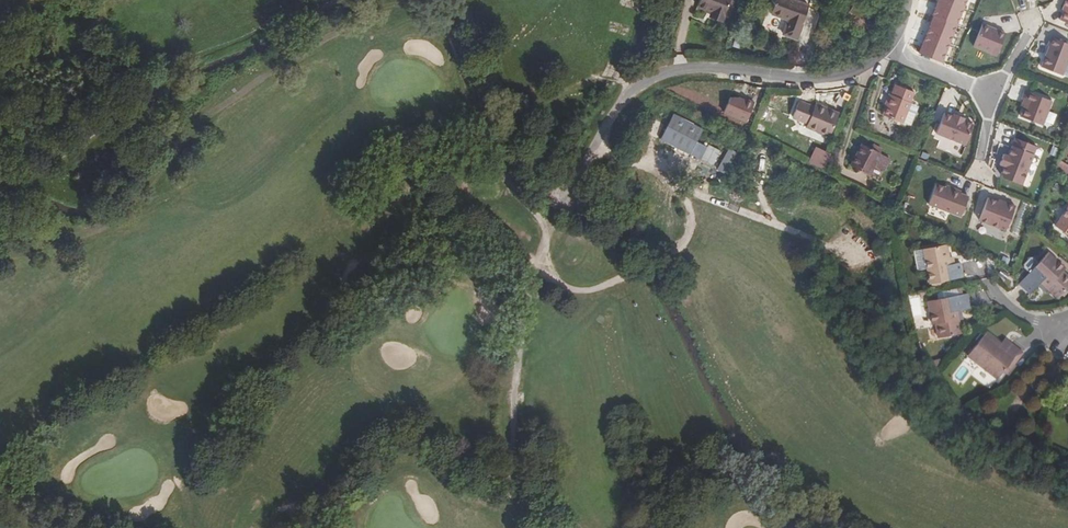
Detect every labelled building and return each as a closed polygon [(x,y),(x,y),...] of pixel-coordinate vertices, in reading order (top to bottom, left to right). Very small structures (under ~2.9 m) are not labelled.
[(729,0),(698,0),(696,7),(709,12),(709,15),(721,20),(729,0)] [(792,0),(776,0),(771,13),(787,19),(783,34),(797,39),(808,5),(792,0)] [(1005,32),(982,23),(973,46),(996,56),(1005,32)] [(1063,74),(1067,61),(1067,42),(1054,36),(1051,44),(1052,45),(1043,65),(1063,74)] [(906,102),(910,92),(898,87),(894,97),(891,96),(888,105),(884,115),(902,122),(903,121),(907,110),(909,104),(906,102)] [(1043,124),(1052,99),(1026,90),(1024,98),(1026,98),(1023,105),(1025,106),(1022,116),(1043,124)] [(748,120),(753,99),(727,93),(722,114),(748,120)] [(806,127),(829,137),(839,114),(816,104),(814,108),(799,101),(793,115),(808,122),(806,127)] [(907,110),(903,121),(910,124),(914,113),(907,110)] [(973,122),(943,112),(935,134),(964,146),(973,122)] [(703,128),(673,113),(659,140),(700,159),(706,146),(697,141),(703,128)] [(1036,146),(1015,138),(999,178),(1022,186),(1036,146)] [(873,165),(879,154),(879,153),(870,149),(861,144),(850,166),(868,175),(873,165)] [(823,170),(830,154),(822,151),(816,167),(823,170)] [(879,154),(873,165),(881,169),(885,168),(888,161),(887,158),(879,154)] [(969,196),(935,184),(927,205),(961,218),(969,196)] [(1016,207),(986,197),(977,221),(1006,230),(1016,207)] [(1054,226),(1067,236),(1067,207),(1054,226)] [(950,266),(949,259),(946,246),(924,251),(931,285),(963,279),(961,264),(954,265),(950,266)] [(1050,291),(1060,299),(1067,289),(1067,276),(1064,272),(1066,270),(1048,255),(1020,287),(1031,297),(1040,287),(1044,283),(1050,288),(1048,289),(1050,291)] [(1047,294),(1050,291),(1048,289),(1050,288),(1044,283),(1040,287),(1047,294)] [(954,314),(962,312),(972,310),(969,296),(929,304),(934,327),(937,326),(940,340),(962,336),(960,324),(959,320),(955,321),(954,314)] [(964,323),(962,312),(954,314),(955,321),(959,320),(960,324),(964,323)] [(1003,349),(1001,347),(987,337),(969,361),(998,382),(1005,373),(1008,376),(1023,356),(1012,347),(1006,354),(1001,351),(1003,349)] [(1006,354),(1012,347),(1005,342),(1001,347),(1003,349),(1001,351),(1006,354)] [(1033,354),(1011,386),(1029,398),(1051,366),(1033,354)]
